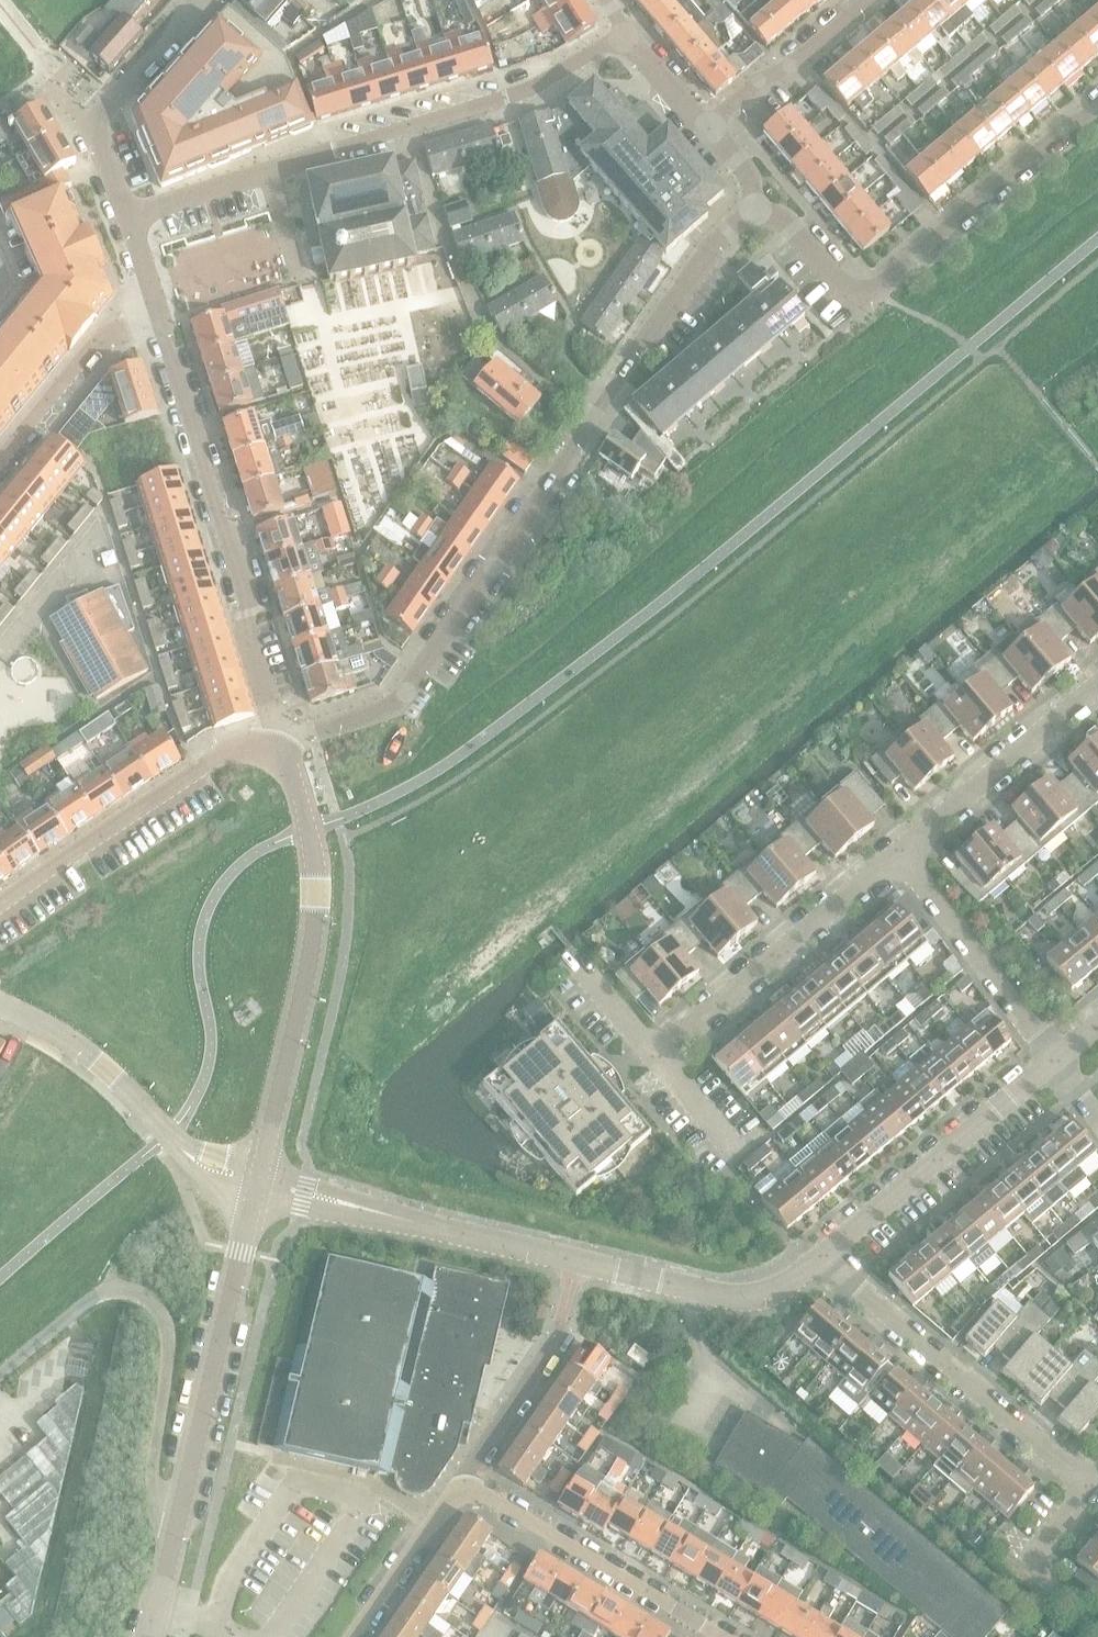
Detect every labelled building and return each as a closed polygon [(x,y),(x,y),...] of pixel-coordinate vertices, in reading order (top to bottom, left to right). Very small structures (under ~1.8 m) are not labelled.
[(108,73),(110,72),(144,33),(130,20),(148,0),(112,0),(103,11),(112,19),(100,33),(91,25),(74,43),(88,55),(88,56),(108,73)] [(283,0),(243,0),(240,3),(243,6),(238,12),(262,33),(279,13),(293,25),(301,16),(288,5),(283,0)] [(288,5),(301,16),(309,7),(302,0),(293,0),(288,5)] [(465,26),(476,21),(466,0),(454,0),(465,26)] [(478,9),(492,0),(474,0),(478,9)] [(531,0),(506,0),(512,11),(531,0)] [(539,24),(578,0),(541,0),(546,9),(534,16),(539,24)] [(578,0),(539,24),(543,32),(556,25),(567,43),(594,27),(578,0)] [(653,22),(674,5),(669,0),(635,0),(653,22)] [(705,21),(702,17),(700,15),(695,8),(687,0),(681,0),(674,6),(674,5),(653,22),(673,46),(674,47),(705,21)] [(719,0),(708,0),(705,2),(709,7),(711,9),(702,17),(705,21),(715,13),(724,6),(719,0)] [(734,8),(740,3),(738,0),(727,0),(734,8)] [(749,26),(767,46),(783,33),(788,28),(791,26),(774,5),(769,0),(760,0),(753,6),(741,16),(749,26)] [(774,5),(791,26),(807,12),(812,8),(816,5),(812,0),(769,0),(774,5)] [(955,30),(930,0),(919,0),(908,9),(931,36),(940,29),(947,37),(955,30)] [(972,16),(959,0),(930,0),(955,30),(972,16)] [(985,0),(959,0),(972,16),(978,23),(987,15),(979,5),(985,0)] [(1054,6),(1048,0),(1047,0),(1035,10),(1041,17),(1054,6)] [(1090,16),(1097,25),(1097,5),(1094,0),(1088,0),(1082,5),(1091,15),(1090,16)] [(1014,5),(1001,16),(1007,24),(1020,13),(1014,5)] [(733,16),(724,6),(715,13),(715,14),(724,24),(733,16)] [(373,8),(345,25),(350,38),(360,35),(379,29),(373,8)] [(936,42),(931,37),(931,36),(908,9),(892,23),(920,56),(936,42)] [(733,16),(724,24),(730,42),(744,30),(733,16)] [(994,35),(1007,24),(1001,16),(988,27),(994,35)] [(1027,16),(1014,28),(1020,35),(1034,24),(1027,16)] [(1074,30),(1096,56),(1097,54),(1097,25),(1090,16),(1074,30)] [(136,112),(133,115),(162,186),(292,133),(310,126),(312,125),(308,115),(296,87),(235,111),(222,100),(259,58),(218,22),(217,21),(136,112)] [(714,32),(706,22),(705,21),(674,47),(695,71),(722,48),(710,35),(714,32)] [(922,58),(920,56),(892,23),(875,37),(898,65),(907,57),(914,65),(922,58)] [(426,28),(411,32),(415,46),(429,41),(430,41),(426,28)] [(1008,46),(1020,35),(1014,28),(1002,39),(1008,46)] [(513,30),(498,35),(500,43),(516,38),(513,30)] [(1074,30),(1057,44),(1079,70),(1096,56),(1074,30)] [(444,37),(447,46),(453,44),(462,75),(492,66),(482,34),(461,41),(458,32),(444,37)] [(981,33),(968,45),(974,52),(987,41),(981,33)] [(905,73),(898,65),(875,37),(858,52),(881,79),(890,71),(897,79),(905,73)] [(424,53),(433,84),(462,75),(453,44),(447,46),(432,50),(429,41),(415,46),(418,55),(424,53)] [(320,44),(296,59),(300,66),(324,51),(320,44)] [(1057,44),(1040,59),(1063,85),(1079,70),(1057,44)] [(968,45),(951,59),(957,66),(974,52),(968,45)] [(981,57),(986,63),(999,51),(994,45),(981,57)] [(415,46),(386,55),(388,64),(395,62),(404,93),(433,84),(424,53),(418,55),(415,46)] [(731,60),(722,48),(695,71),(715,96),(764,55),(757,46),(745,56),(746,57),(740,62),(735,57),(731,60)] [(858,52),(842,66),(865,93),(881,79),(858,52)] [(356,64),(359,73),(366,71),(375,102),(404,93),(395,62),(388,64),(386,55),(356,64)] [(1017,65),(1024,73),(1046,99),(1063,85),(1040,59),(1033,65),(1026,57),(1017,65)] [(944,77),(957,66),(951,59),(938,70),(944,77)] [(977,60),(964,71),(970,78),(971,77),(983,67),(977,60)] [(340,63),(332,65),(346,111),(375,102),(366,71),(359,73),(345,77),(340,63)] [(317,120),(346,111),(332,65),(322,68),(327,83),(307,89),(317,120)] [(864,93),(865,93),(842,66),(825,80),(847,107),(855,101),(863,111),(872,103),(864,93)] [(973,81),(971,77),(970,78),(964,71),(951,82),(957,89),(961,85),(964,89),(973,81)] [(1024,73),(1007,87),(1029,113),(1046,99),(1024,73)] [(930,77),(917,87),(924,95),(936,84),(930,77)] [(821,114),(823,112),(827,108),(828,109),(834,104),(819,85),(806,96),(817,108),(821,114)] [(547,112),(520,121),(539,183),(536,185),(543,210),(546,216),(552,221),(558,222),(565,222),(572,216),(575,211),(576,207),(569,183),(591,166),(646,230),(641,238),(664,252),(666,254),(708,217),(703,211),(722,194),(643,103),(634,110),(615,88),(604,97),(594,86),(570,107),(548,114),(547,112)] [(910,106),(924,95),(917,87),(904,99),(910,106)] [(1007,87),(990,101),(1012,127),(1029,113),(1007,87)] [(944,88),(931,99),(937,106),(950,96),(944,88)] [(924,117),(937,106),(931,99),(918,110),(924,117)] [(990,101),(974,116),(996,142),(1012,127),(990,101)] [(845,117),(834,104),(828,109),(839,122),(845,117)] [(15,158),(58,133),(42,105),(4,128),(0,122),(0,151),(8,146),(15,158)] [(896,106),(885,116),(891,123),(902,113),(896,106)] [(764,132),(778,150),(805,128),(790,110),(764,132)] [(877,135),(891,123),(885,116),(871,128),(877,135)] [(974,116),(957,130),(979,156),(996,142),(974,116)] [(910,117),(898,127),(904,134),(916,124),(910,117)] [(845,130),(856,143),(862,137),(851,124),(845,130)] [(491,126),(458,136),(467,165),(500,155),(498,150),(491,126)] [(890,146),(904,134),(898,127),(884,139),(890,146)] [(778,150),(793,167),(819,145),(805,128),(778,150)] [(957,130),(940,144),(962,170),(979,156),(957,130)] [(43,198),(72,185),(63,170),(75,163),(58,133),(15,158),(32,186),(0,200),(0,205),(4,214),(43,198)] [(434,176),(467,165),(458,136),(425,146),(434,176)] [(873,151),(862,137),(856,143),(867,156),(873,151)] [(940,144),(924,158),(946,184),(962,170),(940,144)] [(793,167),(807,184),(833,162),(819,145),(793,167)] [(511,147),(498,150),(500,155),(506,175),(520,170),(513,146),(511,147)] [(874,161),(885,176),(892,170),(880,156),(874,161)] [(395,166),(393,159),(387,160),(387,157),(383,158),(384,161),(372,164),(372,161),(368,161),(369,165),(357,167),(357,164),(353,165),(354,168),(342,170),(342,167),(339,168),(339,171),(331,173),(330,170),(327,171),(328,174),(317,176),(316,173),(313,174),(314,177),(306,179),(321,247),(313,249),(317,265),(323,264),(324,268),(328,267),(331,279),(336,277),(337,281),(341,280),(340,277),(351,274),(352,277),(356,276),(355,273),(364,271),(365,274),(370,273),(369,270),(379,268),(380,271),(385,270),(384,267),(394,264),(394,268),(399,267),(398,263),(408,261),(409,264),(413,264),(412,260),(418,259),(416,253),(434,249),(415,162),(395,166)] [(929,199),(946,184),(924,158),(907,173),(929,199)] [(807,184),(821,201),(847,179),(833,162),(807,184)] [(885,176),(888,179),(899,192),(905,187),(892,170),(885,176)] [(821,201),(835,218),(861,196),(847,179),(821,201)] [(921,205),(905,187),(899,192),(893,197),(909,215),(921,205)] [(1,349),(0,349),(0,433),(67,353),(69,354),(100,317),(98,316),(115,296),(105,272),(106,271),(88,230),(87,230),(70,190),(11,215),(11,217),(22,212),(54,287),(1,349)] [(835,218),(849,234),(875,212),(861,196),(835,218)] [(451,227),(472,220),(466,203),(446,209),(451,227)] [(890,229),(875,212),(849,234),(863,251),(890,229)] [(514,214),(484,224),(493,251),(523,241),(514,214)] [(462,261),(493,251),(484,224),(453,234),(462,261)] [(641,238),(625,261),(649,278),(661,259),(660,259),(664,252),(641,238)] [(625,261),(604,292),(628,309),(649,278),(625,261)] [(778,279),(772,272),(762,280),(750,266),(738,276),(753,294),(753,293),(760,301),(754,306),(780,336),(804,315),(778,285),(771,292),(768,288),(778,279)] [(543,276),(515,293),(530,318),(557,301),(543,276)] [(224,313),(192,323),(202,353),(234,343),(243,340),(254,336),(290,325),(291,325),(280,289),(266,294),(222,308),(224,313)] [(604,292),(582,324),(606,340),(628,309),(604,292)] [(502,334),(530,318),(515,293),(487,309),(502,334)] [(754,306),(731,325),(757,356),(780,336),(754,306)] [(731,325),(708,345),(733,375),(757,356),(731,325)] [(602,344),(595,340),(592,345),(599,349),(602,344)] [(202,353),(211,382),(243,372),(234,343),(202,353)] [(708,345),(684,365),(710,395),(733,375),(708,345)] [(294,356),(280,360),(290,390),(303,386),(294,356)] [(518,425),(540,399),(526,386),(530,381),(522,374),(517,379),(496,361),(488,370),(476,359),(462,376),(518,425)] [(104,413),(117,396),(126,423),(157,413),(142,364),(110,374),(88,400),(104,413)] [(684,365),(661,385),(686,415),(710,395),(684,365)] [(415,408),(431,404),(422,366),(407,370),(415,408)] [(247,384),(243,372),(211,382),(220,413),(253,403),(262,400),(256,382),(247,384)] [(630,415),(628,416),(641,432),(645,436),(652,445),(666,461),(669,464),(673,469),(676,473),(677,474),(687,465),(683,460),(663,436),(686,415),(661,385),(637,406),(638,408),(630,415)] [(88,436),(104,429),(79,411),(59,435),(77,450),(88,436)] [(223,423),(234,456),(264,446),(254,414),(223,423)] [(270,424),(276,443),(289,439),(304,434),(298,415),(270,424)] [(614,436),(599,456),(626,475),(632,479),(636,473),(641,467),(654,477),(666,461),(652,445),(645,436),(641,432),(630,447),(614,436)] [(35,454),(68,480),(82,463),(49,437),(35,454)] [(460,453),(466,445),(456,438),(446,443),(460,453)] [(289,439),(276,443),(279,452),(292,448),(289,439)] [(525,473),(535,460),(509,441),(499,455),(525,473)] [(234,456),(244,488),(274,478),(285,475),(274,443),(264,446),(234,456)] [(466,445),(460,453),(477,465),(483,457),(466,445)] [(54,497),(68,480),(35,454),(22,471),(54,497)] [(312,499),(337,491),(328,461),(302,469),(312,499)] [(493,463),(475,489),(501,507),(519,481),(493,463)] [(459,465),(453,473),(465,482),(471,474),(459,465)] [(41,513),(54,497),(22,471),(9,487),(41,513)] [(139,483),(146,505),(186,493),(179,471),(139,483)] [(460,490),(465,482),(453,473),(447,481),(460,490)] [(285,511),(274,478),(244,488),(254,521),(285,511)] [(28,530),(41,513),(9,487),(0,498),(0,507),(28,530)] [(104,498),(93,489),(87,496),(98,505),(104,498)] [(475,489),(458,513),(483,531),(501,507),(475,489)] [(307,492),(293,496),(295,502),(297,507),(310,503),(309,500),(307,492)] [(186,493),(146,505),(152,525),(192,513),(186,493)] [(111,501),(115,515),(124,512),(120,498),(111,501)] [(616,498),(608,510),(611,513),(615,517),(619,513),(623,510),(628,507),(626,505),(616,498)] [(335,538),(348,534),(349,533),(340,502),(325,507),(335,538)] [(73,505),(70,509),(77,515),(81,511),(73,505)] [(81,511),(77,515),(85,522),(94,511),(86,505),(81,511)] [(15,546),(28,530),(0,507),(0,534),(15,546)] [(124,512),(115,515),(119,528),(128,525),(124,512)] [(198,533),(192,513),(152,525),(158,545),(198,533)] [(418,521),(417,522),(429,531),(428,533),(437,540),(439,538),(466,556),(483,531),(458,513),(448,527),(437,520),(434,524),(422,516),(418,521)] [(85,522),(77,515),(68,526),(75,531),(76,532),(85,522)] [(410,515),(403,525),(411,531),(417,522),(418,521),(410,515)] [(257,531),(266,560),(302,549),(297,533),(306,530),(302,517),(257,531)] [(423,540),(428,533),(429,531),(417,522),(411,531),(423,540)] [(158,545),(164,565),(204,553),(198,533),(158,545)] [(15,546),(0,534),(0,561),(2,562),(15,546)] [(60,537),(51,548),(58,554),(67,543),(60,537)] [(413,558),(422,565),(422,564),(448,582),(466,556),(439,538),(437,540),(430,551),(421,545),(413,558)] [(127,555),(137,552),(133,539),(123,541),(127,555)] [(334,539),(302,549),(266,560),(275,588),(311,577),(304,557),(317,553),(318,556),(337,550),(334,539)] [(1043,548),(1049,556),(1056,549),(1050,542),(1043,548)] [(58,554),(51,548),(42,558),(49,565),(58,554)] [(106,568),(107,568),(120,564),(115,551),(103,555),(106,568)] [(141,566),(137,552),(127,555),(131,568),(141,566)] [(204,553),(164,565),(170,585),(210,573),(204,553)] [(353,554),(336,559),(339,568),(356,564),(353,554)] [(422,564),(422,565),(405,589),(431,607),(448,582),(422,564)] [(388,566),(383,573),(395,582),(400,575),(388,566)] [(24,580),(31,587),(40,576),(33,570),(24,580)] [(170,585),(177,606),(216,593),(210,573),(170,585)] [(389,591),(395,582),(383,573),(377,583),(389,591)] [(316,594),(311,577),(275,588),(284,617),(346,598),(364,592),(361,582),(329,592),(328,591),(316,594)] [(139,595),(149,592),(145,579),(135,581),(139,595)] [(1081,594),(1097,615),(1097,579),(1081,594)] [(22,597),(31,587),(24,580),(15,591),(22,597)] [(84,596),(69,602),(72,607),(52,619),(97,700),(147,672),(126,634),(134,630),(119,586),(103,592),(102,591),(86,600),(84,596)] [(412,633),(431,607),(405,589),(387,615),(412,633)] [(153,606),(149,592),(139,595),(143,608),(153,606)] [(216,593),(177,606),(183,626),(223,613),(216,593)] [(1046,612),(1067,637),(1076,629),(1090,645),(1097,637),(1097,615),(1081,594),(1062,609),(1057,603),(1046,612)] [(349,607),(346,598),(284,617),(293,645),(328,634),(323,618),(336,614),(335,611),(349,607)] [(4,620),(13,609),(6,603),(0,610),(0,616),(4,620)] [(370,610),(352,616),(354,625),(373,619),(370,610)] [(1018,629),(1016,637),(1022,643),(1051,677),(1071,660),(1057,645),(1067,637),(1046,612),(1037,620),(1028,621),(1018,629)] [(189,646),(229,634),(223,613),(183,626),(189,646)] [(152,635),(161,633),(157,619),(148,622),(152,635)] [(341,630),(328,634),(293,645),(302,674),(362,655),(359,645),(346,649),(341,630)] [(165,646),(161,633),(152,635),(155,649),(165,646)] [(235,654),(229,634),(189,646),(195,666),(235,654)] [(999,652),(988,661),(1008,686),(1018,678),(1031,694),(1051,677),(1022,643),(1016,637),(1009,636),(995,647),(999,652)] [(379,639),(359,645),(362,655),(373,652),(383,649),(379,639)] [(383,649),(373,652),(374,657),(391,669),(398,660),(395,657),(383,649)] [(195,666),(201,686),(241,674),(235,654),(195,666)] [(366,667),(362,655),(302,674),(311,703),(354,690),(349,672),(366,667)] [(164,676),(173,673),(169,660),(160,663),(164,676)] [(982,677),(964,692),(992,726),(1012,710),(999,694),(1008,686),(988,661),(977,671),(982,677)] [(173,673),(164,676),(168,690),(177,687),(173,673)] [(201,686),(207,706),(247,694),(241,674),(201,686)] [(152,716),(166,712),(158,686),(145,690),(152,716)] [(940,701),(929,711),(950,735),(959,727),(973,743),(992,726),(964,692),(945,707),(940,701)] [(212,720),(214,728),(251,716),(254,715),(252,709),(247,694),(207,706),(212,720)] [(172,703),(177,716),(186,713),(182,700),(172,703)] [(115,709),(107,714),(112,722),(119,717),(115,709)] [(923,726),(905,741),(934,775),(954,759),(940,743),(950,735),(929,711),(918,720),(923,726)] [(186,713),(177,716),(182,729),(191,726),(186,713)] [(107,714),(77,733),(85,745),(115,725),(112,722),(107,714)] [(208,728),(187,739),(195,754),(216,743),(208,728)] [(143,737),(129,746),(152,779),(180,760),(161,731),(146,742),(143,737)] [(57,762),(85,745),(77,733),(50,751),(56,761),(57,762)] [(1087,747),(1097,761),(1097,738),(1087,747)] [(914,792),(934,775),(905,741),(887,757),(882,750),(870,760),(891,785),(901,776),(914,792)] [(99,766),(102,770),(122,799),(152,779),(129,746),(113,757),(99,766)] [(29,779),(56,761),(50,751),(48,747),(20,766),(29,779)] [(1070,785),(1091,809),(1097,803),(1097,761),(1087,747),(1068,763),(1079,777),(1070,785)] [(20,766),(10,773),(20,788),(30,781),(29,779),(20,766)] [(84,776),(72,784),(95,818),(122,799),(102,770),(87,781),(84,776)] [(856,772),(820,802),(854,842),(874,826),(867,818),(883,804),(856,772)] [(1049,779),(1030,795),(1062,833),(1091,809),(1070,785),(1060,793),(1049,779)] [(43,804),(45,808),(66,838),(95,818),(72,784),(69,781),(53,791),(56,795),(43,804)] [(1023,824),(1013,832),(1034,857),(1062,833),(1030,795),(1011,810),(1023,824)] [(834,859),(854,842),(820,802),(791,827),(811,851),(821,843),(834,859)] [(15,822),(18,827),(38,857),(66,838),(45,808),(31,818),(28,813),(15,822)] [(992,826),(974,842),(1006,880),(1034,857),(1013,832),(1004,840),(992,826)] [(10,876),(38,857),(18,827),(4,836),(1,832),(0,833),(0,861),(10,876)] [(802,859),(811,851),(791,827),(762,851),(795,892),(815,875),(802,859)] [(978,904),(1006,880),(974,842),(955,858),(967,872),(955,881),(978,904)] [(776,908),(795,892),(762,851),(732,876),(753,900),(762,892),(776,908)] [(10,876),(0,861),(0,883),(10,876)] [(1088,870),(1094,878),(1097,875),(1097,862),(1088,870)] [(1063,869),(1052,878),(1059,886),(1069,877),(1063,869)] [(1083,887),(1094,878),(1088,870),(1077,880),(1083,887)] [(743,908),(753,900),(732,876),(703,901),(737,941),(757,924),(743,908)] [(1053,891),(1059,886),(1052,878),(1046,883),(1053,891)] [(1065,890),(1054,899),(1060,907),(1071,898),(1065,890)] [(1049,916),(1060,907),(1054,899),(1043,909),(1049,916)] [(717,957),(737,941),(703,901),(674,925),(694,950),(704,942),(717,957)] [(887,909),(873,921),(907,961),(911,958),(916,963),(920,964),(932,954),(933,950),(928,944),(923,938),(932,930),(920,913),(909,922),(897,908),(890,913),(887,909)] [(1034,929),(1041,923),(1035,915),(1027,922),(1034,929)] [(1081,931),(1097,952),(1097,917),(1081,931)] [(863,937),(856,942),(887,978),(907,961),(873,921),(859,933),(863,937)] [(685,958),(694,950),(674,925),(645,950),(679,990),(698,973),(685,958)] [(1063,945),(1089,976),(1097,968),(1097,952),(1081,931),(1063,945)] [(847,943),(833,955),(867,995),(887,978),(856,942),(850,947),(847,943)] [(1071,990),(1089,976),(1063,945),(1046,960),(1071,990)] [(659,1007),(679,990),(645,950),(615,975),(635,999),(646,991),(659,1007)] [(822,971),(816,976),(846,1012),(867,995),(833,955),(819,967),(822,971)] [(806,977),(792,989),(826,1029),(846,1012),(816,976),(810,981),(806,977)] [(961,993),(972,984),(967,976),(955,986),(961,993)] [(903,998),(904,999),(914,1011),(934,994),(928,986),(916,996),(915,995),(905,996),(903,998)] [(782,1005),(776,1010),(806,1046),(826,1029),(792,989),(779,1000),(782,1005)] [(895,1007),(899,1011),(906,1019),(914,1011),(904,999),(895,1007)] [(935,1002),(925,1011),(931,1018),(942,1009),(935,1002)] [(766,1011),(752,1023),(786,1063),(806,1046),(776,1010),(769,1015),(766,1011)] [(899,1011),(888,1020),(894,1028),(906,1019),(899,1011)] [(920,1027),(931,1018),(925,1011),(914,1020),(920,1027)] [(985,1011),(967,1026),(993,1056),(1010,1042),(985,1011)] [(884,1037),(894,1028),(888,1020),(878,1029),(884,1037)] [(483,1086),(576,1197),(596,1180),(592,1175),(626,1146),(630,1151),(650,1134),(557,1023),(537,1040),(541,1045),(507,1074),(503,1069),(483,1086)] [(742,1038),(735,1044),(766,1080),(786,1063),(752,1023),(738,1034),(742,1038)] [(967,1026),(950,1041),(975,1071),(993,1056),(967,1026)] [(902,1031),(891,1040),(897,1047),(908,1038),(902,1031)] [(886,1056),(897,1047),(891,1040),(880,1049),(886,1056)] [(950,1041),(933,1055),(958,1085),(975,1071),(950,1041)] [(745,1098),(766,1080),(735,1044),(729,1049),(726,1045),(711,1057),(745,1098)] [(925,1046),(908,1060),(941,1100),(958,1085),(933,1055),(925,1046)] [(862,1052),(851,1062),(857,1069),(868,1059),(862,1052)] [(874,1066),(868,1059),(857,1069),(863,1076),(874,1066)] [(891,1075),(899,1084),(924,1114),(941,1100),(908,1060),(891,1075)] [(9,1067),(0,1062),(0,1085),(9,1067)] [(840,1071),(846,1078),(857,1069),(851,1062),(840,1071)] [(852,1085),(863,1076),(857,1069),(846,1078),(852,1085)] [(819,1078),(807,1088),(814,1096),(825,1086),(819,1078)] [(899,1084),(882,1098),(907,1128),(924,1114),(899,1084)] [(803,1104),(814,1096),(807,1088),(797,1097),(803,1104)] [(833,1088),(822,1097),(828,1105),(839,1095),(833,1088)] [(857,1104),(864,1113),(890,1143),(907,1128),(882,1098),(874,1089),(857,1104)] [(818,1113),(828,1105),(822,1097),(812,1106),(818,1113)] [(766,1123),(777,1114),(769,1105),(759,1114),(766,1123)] [(864,1113),(847,1127),(873,1157),(890,1143),(864,1113)] [(772,1130),(784,1121),(777,1114),(766,1123),(772,1130)] [(799,1117),(788,1126),(794,1134),(805,1125),(799,1117)] [(823,1133),(830,1142),(855,1172),(873,1157),(847,1127),(840,1118),(823,1133)] [(1071,1123),(1052,1139),(1077,1169),(1096,1153),(1071,1123)] [(783,1143),(794,1134),(788,1126),(777,1136),(783,1143)] [(1086,1179),(1077,1169),(1052,1139),(1034,1154),(1068,1194),(1086,1179)] [(830,1142),(813,1156),(838,1186),(855,1172),(830,1142)] [(764,1146),(754,1155),(760,1162),(771,1153),(764,1146)] [(1050,1209),(1068,1194),(1034,1154),(1016,1169),(1041,1199),(1050,1209)] [(749,1172),(760,1162),(754,1155),(742,1164),(749,1172)] [(813,1156),(796,1170),(821,1201),(838,1186),(813,1156)] [(1016,1169),(998,1184),(1023,1214),(1032,1225),(1050,1209),(1041,1199),(1016,1169)] [(796,1170),(779,1185),(804,1215),(821,1201),(796,1170)] [(754,1189),(762,1199),(778,1185),(770,1176),(769,1175),(754,1189)] [(998,1184),(979,1199),(1005,1230),(1023,1214),(998,1184)] [(786,1230),(804,1215),(779,1185),(761,1200),(786,1230)] [(1097,1210),(1097,1197),(1089,1205),(1095,1212),(1097,1210)] [(979,1199),(961,1215),(987,1245),(1005,1230),(979,1199)] [(1082,1211),(1088,1218),(1095,1212),(1089,1205),(1082,1211)] [(1082,1211),(1074,1217),(1081,1224),(1088,1218),(1082,1211)] [(961,1215),(943,1230),(968,1260),(977,1270),(995,1255),(987,1245),(961,1215)] [(1074,1217),(1064,1226),(1070,1233),(1081,1224),(1074,1217)] [(1097,1249),(1097,1220),(1066,1244),(1075,1255),(1093,1242),(1097,1249)] [(1059,1243),(1070,1233),(1064,1226),(1052,1235),(1059,1243)] [(943,1230),(925,1245),(950,1275),(968,1260),(943,1230)] [(925,1245),(907,1261),(932,1291),(950,1275),(925,1245)] [(1038,1247),(1027,1256),(1033,1264),(1044,1255),(1038,1247)] [(1069,1258),(1062,1249),(1044,1263),(1051,1272),(1069,1258)] [(1022,1273),(1033,1264),(1027,1256),(1016,1265),(1022,1273)] [(257,1446),(388,1477),(388,1475),(394,1477),(394,1478),(395,1484),(399,1491),(404,1496),(409,1497),(412,1498),(419,1498),(426,1495),(431,1490),(453,1458),(456,1453),(458,1447),(462,1433),(463,1426),(466,1426),(470,1427),(475,1409),(476,1403),(479,1404),(485,1378),(482,1377),(484,1370),(486,1361),(491,1362),(492,1358),(499,1326),(509,1286),(435,1268),(431,1285),(318,1259),(317,1261),(319,1261),(314,1280),(313,1280),(312,1282),(314,1282),(309,1301),(308,1301),(307,1303),(309,1303),(304,1322),(303,1321),(302,1324),(304,1324),(299,1343),(298,1342),(297,1345),(299,1345),(294,1364),(277,1360),(257,1446)] [(913,1306),(932,1291),(907,1261),(888,1276),(913,1306)] [(1016,1265),(1009,1271),(1015,1279),(1022,1273),(1016,1265)] [(1009,1271),(1001,1277),(1008,1285),(1008,1284),(1015,1279),(1009,1271)] [(1001,1277),(990,1286),(997,1294),(1008,1285),(1001,1277)] [(986,1303),(997,1294),(990,1286),(980,1295),(986,1303)] [(1035,1301),(1042,1307),(1049,1298),(1042,1292),(1035,1301)] [(992,1347),(1002,1355),(1039,1311),(1029,1302),(1020,1312),(1003,1298),(997,1304),(996,1304),(964,1340),(984,1357),(992,1347)] [(1058,1307),(1051,1301),(1042,1311),(1049,1317),(1058,1307)] [(793,1334),(811,1349),(844,1311),(838,1306),(830,1314),(819,1304),(793,1334)] [(969,1307),(960,1318),(967,1324),(977,1313),(969,1307)] [(850,1316),(844,1311),(811,1349),(828,1364),(853,1334),(842,1325),(850,1316)] [(1050,1320),(1039,1311),(1002,1355),(1011,1363),(1002,1373),(1021,1389),(1053,1352),(1035,1337),(1050,1320)] [(958,1335),(967,1324),(960,1318),(951,1328),(958,1335)] [(864,1344),(853,1334),(828,1364),(844,1379),(878,1340),(872,1335),(864,1344)] [(876,1354),(884,1345),(878,1340),(844,1379),(836,1389),(857,1407),(867,1396),(863,1393),(888,1364),(876,1354)] [(1086,1352),(1095,1359),(1097,1356),(1097,1349),(1093,1344),(1086,1352)] [(585,1346),(570,1367),(605,1392),(613,1380),(603,1373),(609,1363),(585,1346)] [(633,1346),(625,1357),(643,1369),(651,1358),(633,1346)] [(1070,1367),(1053,1352),(1021,1389),(1040,1405),(1048,1395),(1057,1403),(1095,1359),(1086,1352),(1085,1350),(1070,1367)] [(1095,1359),(1057,1403),(1066,1411),(1058,1421),(1077,1438),(1097,1414),(1097,1391),(1091,1385),(1097,1378),(1097,1362),(1095,1359)] [(599,1400),(605,1392),(570,1367),(555,1388),(580,1405),(589,1393),(599,1400)] [(870,1401),(888,1416),(921,1378),(915,1372),(908,1381),(896,1371),(870,1401)] [(794,1380),(789,1375),(783,1383),(782,1383),(787,1388),(788,1387),(794,1380)] [(927,1383),(921,1378),(888,1416),(905,1431),(931,1401),(920,1391),(927,1383)] [(0,1478),(0,1493),(15,1511),(4,1520),(26,1547),(4,1565),(16,1579),(5,1588),(10,1594),(16,1601),(5,1610),(15,1622),(20,1627),(28,1620),(31,1617),(83,1393),(76,1386),(64,1395),(54,1404),(57,1408),(46,1417),(35,1426),(46,1439),(29,1454),(25,1457),(0,1478)] [(618,1387),(611,1396),(621,1403),(627,1393),(618,1387)] [(555,1388),(541,1409),(566,1426),(580,1405),(555,1388)] [(796,1394),(799,1397),(805,1391),(801,1388),(796,1394)] [(808,1395),(805,1391),(799,1397),(803,1400),(808,1395)] [(614,1413),(621,1403),(611,1396),(604,1407),(614,1413)] [(942,1410),(931,1401),(905,1431),(922,1445),(955,1407),(949,1402),(942,1410)] [(961,1412),(955,1407),(922,1445),(939,1460),(965,1430),(954,1421),(961,1412)] [(541,1409),(527,1429),(552,1447),(558,1437),(566,1426),(541,1409)] [(714,1465),(781,1505),(787,1498),(850,1552),(875,1574),(949,1636),(986,1636),(993,1629),(1005,1615),(1008,1612),(883,1502),(809,1439),(807,1440),(802,1446),(798,1444),(746,1413),(739,1424),(730,1440),(714,1465)] [(590,1428),(583,1438),(592,1444),(599,1434),(590,1428)] [(527,1429),(513,1450),(538,1467),(552,1447),(527,1429)] [(976,1440),(965,1430),(939,1460),(931,1469),(948,1484),(989,1436),(983,1431),(976,1440)] [(603,1436),(597,1447),(598,1447),(617,1458),(623,1448),(603,1436)] [(995,1441),(989,1436),(948,1484),(965,1498),(973,1489),(999,1459),(988,1450),(995,1441)] [(585,1454),(592,1444),(583,1438),(576,1448),(585,1454)] [(623,1448),(617,1458),(626,1464),(639,1472),(645,1462),(645,1461),(624,1448),(623,1448)] [(537,1467),(538,1467),(513,1450),(498,1471),(523,1488),(530,1478),(540,1485),(547,1474),(537,1467)] [(1010,1469),(999,1459),(973,1489),(990,1504),(1023,1465),(1017,1460),(1010,1469)] [(1029,1471),(1023,1465),(990,1504),(1007,1519),(1033,1489),(1021,1479),(1029,1471)] [(559,1507),(581,1520),(604,1482),(603,1481),(604,1479),(583,1466),(559,1507)] [(654,1468),(649,1476),(662,1484),(667,1475),(656,1468),(655,1467),(654,1468)] [(563,1469),(556,1479),(563,1485),(570,1475),(563,1469)] [(667,1475),(662,1484),(672,1490),(677,1481),(667,1475)] [(557,1495),(563,1485),(556,1479),(549,1489),(557,1495)] [(613,1488),(604,1482),(581,1520),(603,1534),(605,1531),(608,1526),(623,1500),(621,1499),(626,1491),(615,1484),(613,1488)] [(911,1494),(910,1495),(926,1509),(927,1508),(935,1499),(918,1485),(911,1494)] [(699,1494),(694,1503),(704,1509),(710,1501),(700,1494),(699,1494)] [(633,1506),(623,1500),(608,1526),(629,1539),(649,1505),(638,1498),(633,1506)] [(710,1501),(704,1509),(716,1517),(721,1508),(710,1501)] [(669,1517),(649,1505),(629,1539),(651,1552),(666,1526),(664,1525),(669,1517)] [(467,1516),(452,1537),(477,1554),(492,1533),(467,1516)] [(742,1520),(737,1529),(748,1536),(753,1527),(742,1520)] [(676,1532),(666,1526),(651,1552),(673,1565),(694,1528),(683,1521),(676,1532)] [(962,1534),(966,1532),(967,1528),(963,1525),(959,1527),(958,1531),(962,1534)] [(753,1527),(748,1536),(759,1542),(764,1534),(753,1527)] [(716,1541),(694,1528),(673,1565),(694,1578),(716,1541)] [(984,1541),(977,1534),(970,1541),(978,1548),(984,1541)] [(477,1554),(452,1537),(438,1558),(463,1575),(469,1566),(479,1573),(487,1561),(477,1554)] [(694,1578),(716,1591),(738,1554),(716,1541),(694,1578)] [(1092,1544),(1081,1556),(1073,1548),(1067,1555),(1082,1568),(1074,1578),(1097,1597),(1097,1596),(1097,1549),(1092,1544)] [(784,1547),(779,1555),(791,1562),(796,1553),(785,1546),(784,1547)] [(796,1553),(791,1562),(802,1569),(807,1560),(808,1560),(796,1553)] [(750,1561),(738,1554),(716,1591),(738,1604),(753,1578),(743,1572),(750,1561)] [(528,1599),(539,1606),(562,1569),(539,1555),(524,1581),(535,1588),(528,1599)] [(438,1558),(423,1578),(449,1596),(463,1575),(438,1558)] [(513,1564),(506,1574),(514,1580),(521,1569),(513,1564)] [(555,1600),(568,1608),(583,1582),(562,1569),(539,1606),(549,1611),(555,1600)] [(828,1572),(823,1581),(834,1588),(840,1578),(829,1571),(828,1572)] [(499,1585),(507,1590),(514,1580),(506,1574),(499,1585)] [(764,1585),(753,1578),(738,1604),(759,1617),(780,1581),(770,1575),(764,1585)] [(423,1578),(409,1599),(434,1617),(449,1596),(423,1578)] [(840,1578),(834,1588),(846,1595),(852,1586),(842,1579),(840,1578)] [(781,1580),(780,1581),(759,1617),(781,1630),(796,1604),(802,1593),(781,1580)] [(571,1625),(583,1632),(605,1595),(583,1582),(568,1608),(578,1614),(571,1625)] [(862,1592),(856,1601),(878,1614),(884,1605),(872,1598),(862,1592)] [(611,1634),(627,1608),(605,1595),(583,1632),(591,1636),(593,1636),(599,1627),(611,1634)] [(434,1617),(409,1599),(395,1620),(420,1636),(441,1636),(427,1627),(434,1617)] [(796,1604),(781,1630),(792,1636),(806,1636),(818,1617),(796,1604)] [(884,1605),(878,1614),(884,1618),(890,1621),(895,1612),(884,1605)] [(818,1617),(806,1636),(835,1636),(839,1630),(828,1623),(834,1612),(824,1606),(818,1617)] [(485,1607),(479,1617),(487,1622),(493,1612),(485,1607)] [(648,1621),(627,1608),(611,1634),(617,1636),(639,1636),(648,1621)] [(514,1622),(525,1629),(531,1620),(519,1613),(514,1622)] [(480,1632),(487,1622),(479,1617),(472,1627),(480,1632)] [(395,1620),(383,1636),(420,1636),(395,1620)] [(542,1626),(531,1620),(525,1629),(536,1635),(542,1626)] [(839,1630),(835,1636),(864,1636),(867,1632),(846,1620),(840,1631),(839,1630)] [(648,1621),(639,1636),(669,1636),(671,1634),(648,1621)]
